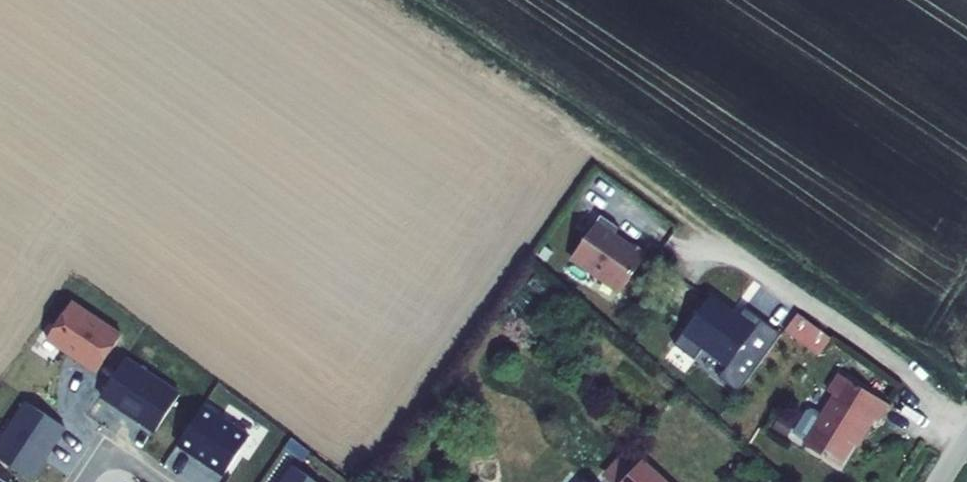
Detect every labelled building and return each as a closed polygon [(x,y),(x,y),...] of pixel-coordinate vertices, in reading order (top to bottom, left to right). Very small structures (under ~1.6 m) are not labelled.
[(603,212),(575,253),(626,286),(648,253),(644,251),(647,246),(635,238),(632,243),(617,232),(621,225),(603,212)] [(737,392),(780,335),(744,308),(735,319),(728,314),(731,310),(710,294),(672,344),(693,359),(701,348),(725,366),(717,377),(737,392)] [(77,358),(96,371),(121,333),(71,299),(46,338),(68,352),(69,350),(78,356),(77,358)] [(812,327),(795,314),(783,331),(817,356),(829,340),(812,327)] [(155,431),(178,395),(124,358),(100,394),(155,431)] [(803,444),(801,446),(836,468),(867,419),(875,424),(886,407),(838,376),(827,394),(832,397),(820,417),(803,444)] [(27,401),(0,441),(0,459),(30,479),(65,426),(27,401)] [(203,405),(177,443),(193,454),(194,452),(225,472),(249,436),(203,405)] [(790,434),(803,444),(820,417),(810,411),(804,412),(790,434)] [(776,415),(770,426),(782,434),(789,423),(776,415)] [(638,446),(630,450),(608,473),(617,481),(676,481),(638,446)] [(280,481),(319,481),(292,464),(280,481)]
